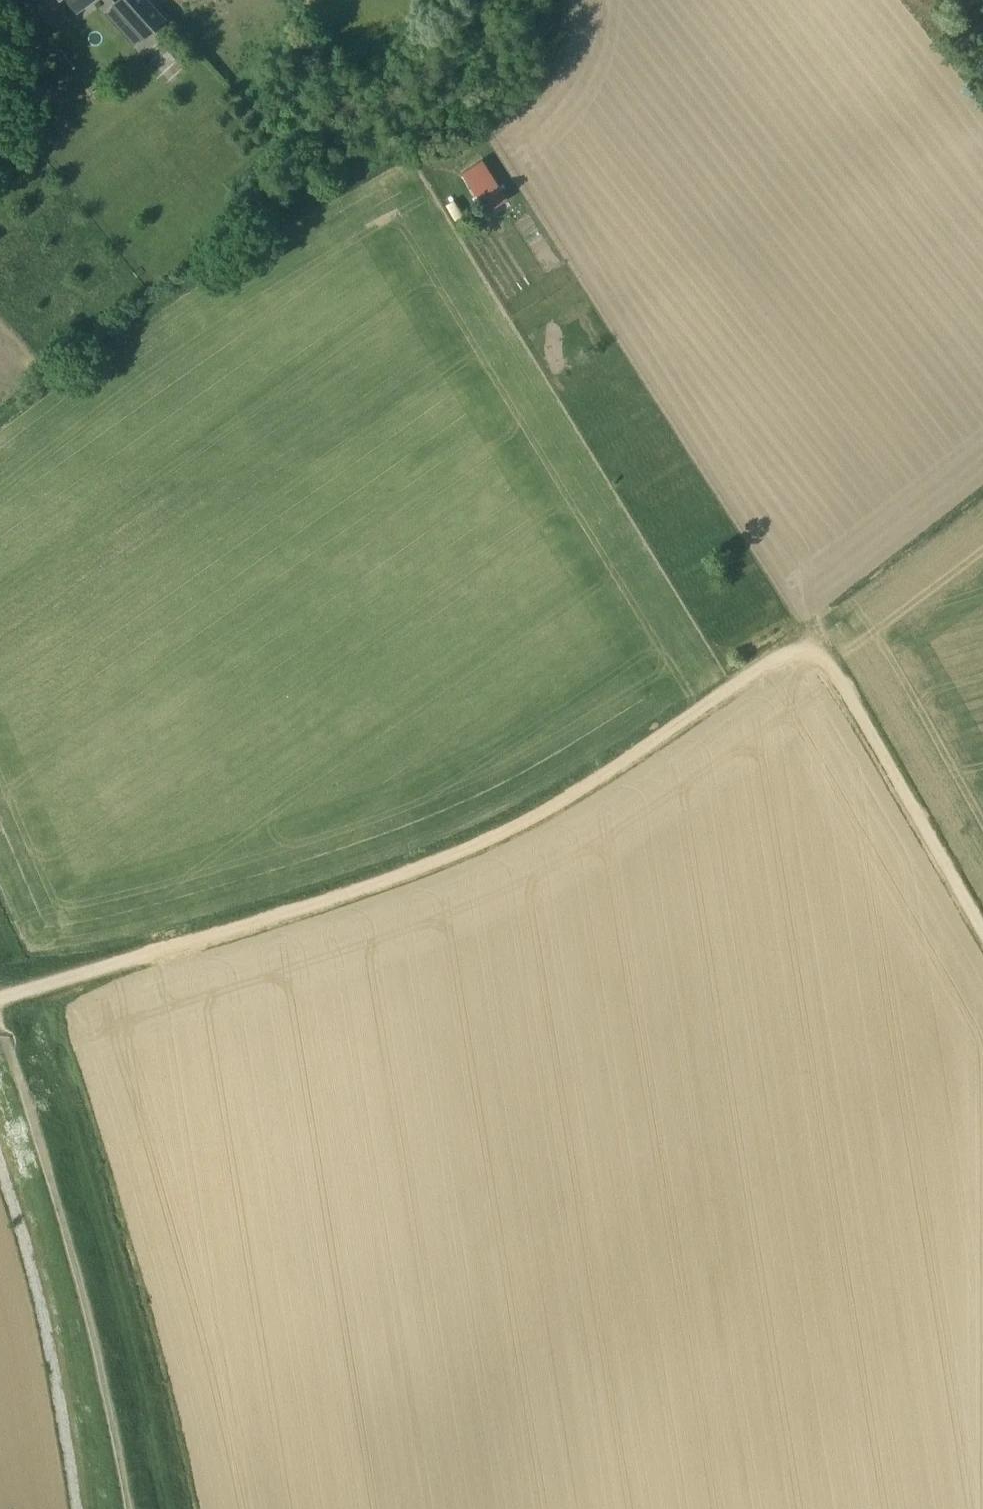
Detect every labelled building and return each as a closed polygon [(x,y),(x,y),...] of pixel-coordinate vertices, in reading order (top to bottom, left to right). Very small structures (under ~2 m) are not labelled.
[(77,9),(90,0),(70,0),(77,9)] [(165,19),(148,0),(119,0),(116,3),(146,36),(165,19)] [(482,163),(461,177),(483,210),(504,197),(482,163)]
